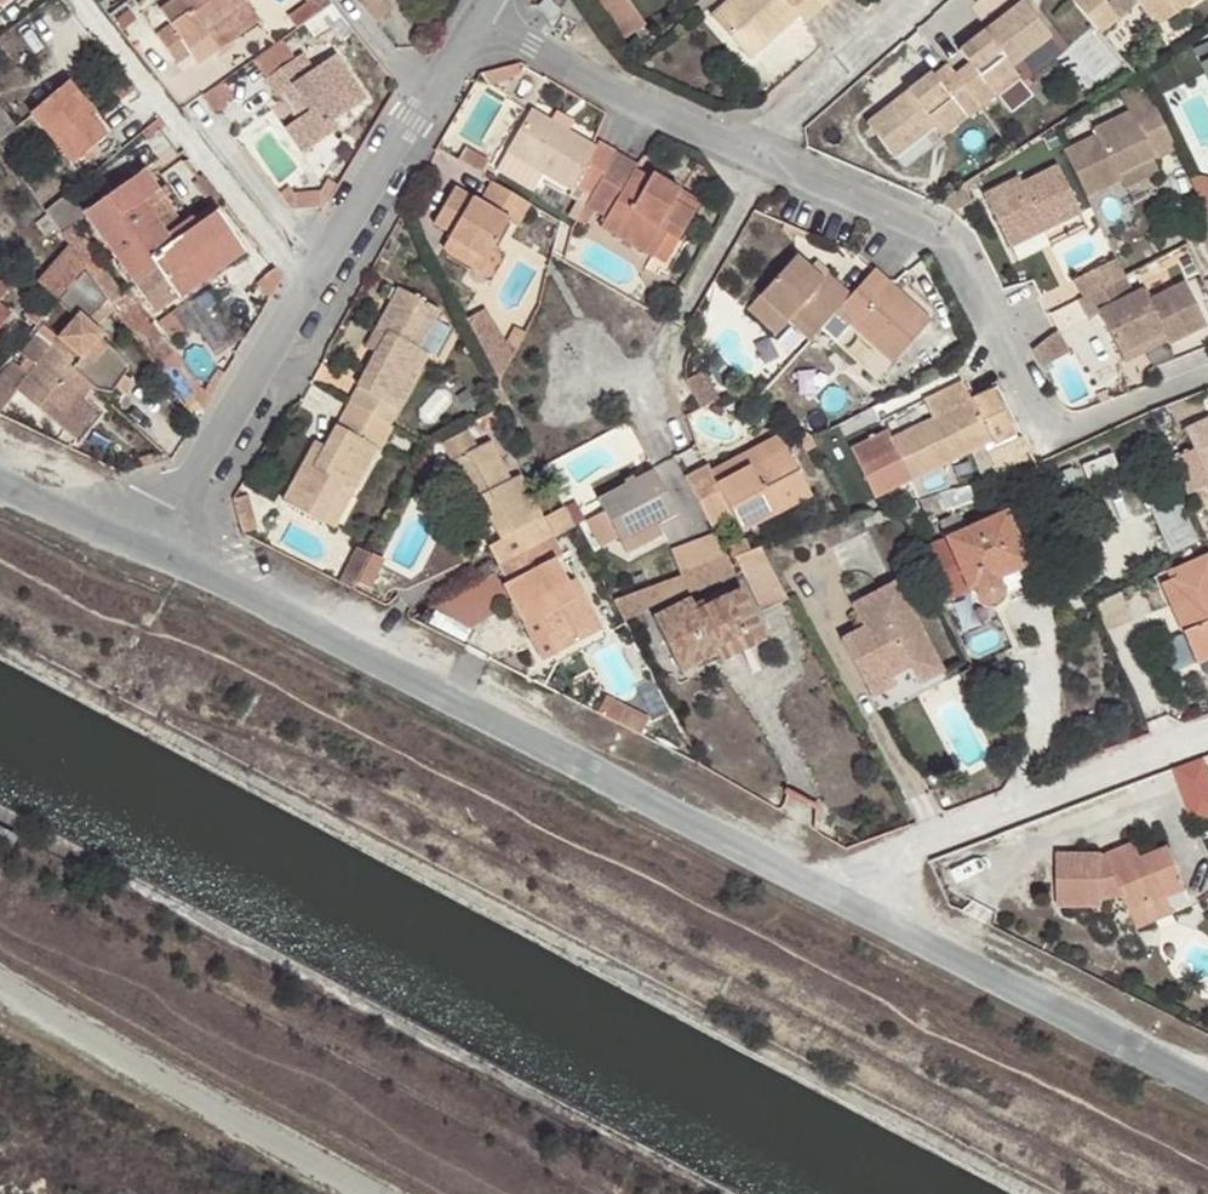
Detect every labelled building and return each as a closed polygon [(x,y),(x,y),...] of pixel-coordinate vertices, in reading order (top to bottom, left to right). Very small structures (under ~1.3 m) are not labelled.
[(162,9),(172,24),(157,33),(179,63),(193,54),(190,50),(210,34),(216,42),(219,48),(260,18),(247,0),(175,0),(162,9)] [(622,42),(641,27),(621,0),(591,0),(622,42)] [(821,12),(810,0),(776,0),(729,0),(704,20),(742,64),(794,20),(802,29),(821,12)] [(821,12),(835,0),(810,0),(821,12)] [(1098,30),(1116,13),(1105,0),(1073,0),(1098,30)] [(1150,33),(1202,0),(1129,0),(1150,33)] [(540,8),(551,22),(561,15),(550,1),(540,8)] [(964,70),(950,81),(975,112),(991,99),(1007,118),(1030,100),(1008,73),(1047,43),(1019,6),(952,56),(964,70)] [(216,42),(210,34),(190,50),(193,54),(196,58),(216,42)] [(1195,51),(1207,78),(1207,46),(1195,51)] [(312,112),(298,122),(315,147),(340,129),(334,120),(369,97),(338,53),(317,68),(306,53),(268,81),(279,94),(293,85),(312,112)] [(950,81),(941,70),(925,82),(922,80),(862,125),(891,160),(930,130),(953,112),(963,122),(975,112),(950,81)] [(93,110),(72,82),(32,113),(71,166),(110,136),(91,111),(93,110)] [(224,103),(215,89),(205,96),(216,110),(224,103)] [(1096,132),(1063,149),(1085,196),(1123,176),(1119,170),(1151,153),(1153,157),(1174,147),(1149,97),(1092,127),(1096,132)] [(18,131),(0,106),(0,143),(18,131)] [(568,132),(577,116),(558,106),(550,122),(568,132)] [(607,167),(616,151),(598,142),(594,148),(568,132),(550,122),(527,109),(504,151),(546,175),(573,191),(576,184),(592,193),(607,167)] [(940,141),(963,122),(953,112),(930,130),(940,141)] [(148,138),(164,125),(162,123),(158,117),(142,131),(148,138)] [(315,147),(298,122),(287,130),(304,154),(315,147)] [(463,150),(456,162),(478,174),(485,162),(463,150)] [(496,166),(538,190),(546,175),(504,151),(496,166)] [(638,163),(616,151),(607,167),(592,193),(586,204),(608,216),(603,226),(657,254),(669,228),(681,235),(699,201),(674,188),(676,183),(652,170),(649,176),(634,169),(638,163)] [(1119,170),(1123,176),(1154,159),(1153,157),(1151,153),(1119,170)] [(1036,219),(1041,231),(1079,211),(1054,164),(1020,183),(1017,175),(979,193),(1002,236),(1036,219)] [(151,167),(145,172),(159,190),(165,186),(151,167)] [(145,172),(87,213),(138,284),(159,270),(180,300),(248,252),(218,212),(198,226),(173,244),(167,236),(143,202),(159,190),(145,172)] [(1193,179),(1201,197),(1207,193),(1207,179),(1193,179)] [(501,187),(492,181),(480,203),(474,213),(465,208),(471,198),(453,189),(433,226),(449,233),(445,241),(486,263),(510,221),(518,225),(531,204),(501,187)] [(53,221),(61,233),(79,220),(80,211),(74,205),(81,200),(72,189),(46,211),(53,221)] [(1201,197),(1199,197),(1202,213),(1207,213),(1207,193),(1201,197)] [(474,213),(480,203),(471,198),(465,208),(474,213)] [(167,236),(173,244),(198,226),(192,217),(167,236)] [(1008,248),(1041,231),(1036,219),(1002,236),(1008,248)] [(481,271),(486,263),(445,241),(441,250),(481,271)] [(47,292),(56,299),(80,271),(57,252),(33,281),(47,292)] [(1074,278),(1083,296),(1098,288),(1125,276),(1116,258),(1074,278)] [(795,318),(816,337),(829,322),(835,315),(850,298),(816,266),(809,273),(793,259),(749,306),(779,333),(795,318)] [(72,366),(99,391),(105,392),(115,399),(120,392),(131,379),(136,373),(123,354),(107,342),(109,340),(92,325),(112,302),(93,276),(84,265),(80,271),(56,299),(76,314),(58,336),(80,356),(72,366)] [(112,302),(112,303),(125,293),(105,267),(93,276),(112,302)] [(267,283),(275,291),(283,277),(276,267),(265,275),(267,283)] [(159,270),(138,284),(160,315),(180,300),(159,270)] [(892,287),(874,271),(855,292),(850,298),(835,315),(895,366),(932,324),(909,303),(904,309),(886,293),(892,287)] [(1083,296),(1079,298),(1088,319),(1101,313),(1120,353),(1162,332),(1166,342),(1168,345),(1207,326),(1187,283),(1149,302),(1143,289),(1133,294),(1125,276),(1098,288),(1083,296)] [(9,289),(0,282),(0,300),(9,289)] [(158,366),(174,354),(128,291),(125,293),(112,303),(140,342),(158,366)] [(12,311),(0,301),(0,325),(12,311)] [(417,359),(433,324),(435,321),(396,302),(377,339),(388,344),(376,366),(351,418),(392,436),(427,364),(417,359)] [(470,315),(496,369),(517,359),(490,305),(470,315)] [(443,329),(433,324),(417,359),(427,364),(443,329)] [(56,334),(51,341),(38,330),(21,351),(35,361),(27,370),(11,357),(0,372),(0,410),(18,388),(55,419),(78,390),(77,390),(86,379),(72,366),(80,356),(58,336),(56,334)] [(1162,332),(1120,353),(1125,362),(1166,342),(1162,332)] [(388,344),(377,339),(366,361),(376,366),(388,344)] [(704,368),(685,378),(701,409),(720,399),(704,368)] [(120,392),(129,399),(139,385),(131,379),(120,392)] [(1010,435),(988,394),(971,404),(963,385),(923,403),(931,423),(891,442),(911,485),(1010,435)] [(78,390),(55,419),(75,435),(98,407),(78,390)] [(392,436),(351,418),(331,461),(320,484),(309,479),(290,517),(328,534),(346,497),(358,502),(377,459),(382,461),(394,437),(392,436)] [(1188,432),(1207,477),(1207,423),(1188,432)] [(633,424),(559,455),(572,484),(646,454),(633,424)] [(761,444),(707,476),(716,490),(770,460),(761,444)] [(501,572),(555,543),(546,527),(523,484),(510,490),(490,453),(451,474),(471,512),(481,506),(493,528),(502,546),(491,552),(501,572)] [(320,484),(331,461),(318,455),(309,479),(320,484)] [(704,470),(683,482),(710,531),(732,518),(743,536),(795,504),(770,460),(716,490),(707,476),(704,470)] [(622,548),(657,529),(677,517),(653,477),(598,507),(622,548)] [(340,542),(358,502),(346,497),(328,534),(340,542)] [(481,506),(471,512),(484,533),(493,528),(481,506)] [(236,519),(246,538),(259,532),(249,512),(236,519)] [(1033,565),(1009,512),(948,540),(973,594),(978,591),(979,593),(980,595),(982,596),(984,597),(987,597),(989,598),(992,598),(994,597),(996,596),(998,594),(999,592),(1000,590),(1000,588),(1000,585),(999,583),(998,582),(1033,565)] [(576,531),(567,515),(546,527),(555,543),(576,531)] [(664,540),(657,529),(622,548),(630,560),(664,540)] [(246,538),(252,550),(265,544),(259,532),(246,538)] [(680,579),(727,562),(714,538),(671,553),(680,579)] [(555,543),(501,572),(511,586),(506,590),(530,632),(542,624),(563,660),(609,634),(588,598),(578,604),(569,588),(557,567),(566,562),(555,543)] [(616,601),(625,620),(645,613),(643,610),(683,596),(748,574),(766,609),(789,597),(765,550),(754,554),(727,562),(680,579),(661,585),(641,593),(616,601)] [(1170,569),(1174,576),(1163,582),(1200,663),(1207,659),(1207,553),(1170,569)] [(361,562),(346,599),(360,606),(376,569),(361,562)] [(579,582),(569,588),(578,604),(588,598),(579,582)] [(888,670),(893,680),(914,668),(922,686),(947,672),(899,583),(853,607),(866,631),(843,643),(864,682),(888,670)] [(741,624),(755,617),(742,591),(697,612),(692,602),(659,618),(684,673),(721,656),(718,651),(748,637),(741,624)] [(1117,593),(1092,604),(1105,631),(1130,620),(1117,593)] [(767,642),(755,617),(741,624),(748,637),(718,651),(721,656),(724,664),(767,642)] [(542,624),(530,632),(550,667),(563,660),(542,624)] [(624,649),(604,659),(623,696),(643,685),(624,649)] [(898,687),(893,680),(888,670),(864,682),(874,700),(898,687)] [(642,731),(651,716),(609,693),(600,708),(642,731)] [(1207,818),(1207,761),(1205,755),(1172,768),(1195,823),(1207,818)] [(1131,864),(1144,859),(1138,845),(1125,849),(1131,864)] [(1159,875),(1179,868),(1171,849),(1144,859),(1131,864),(1125,849),(1109,855),(1112,862),(1103,864),(1102,856),(1061,854),(1058,908),(1103,908),(1103,900),(1126,898),(1132,915),(1169,900),(1159,875)] [(1106,856),(1102,856),(1103,864),(1112,862),(1109,855),(1106,856)] [(1190,892),(1179,868),(1159,875),(1169,900),(1190,892)] [(1175,915),(1169,900),(1132,915),(1137,930),(1175,915)]
